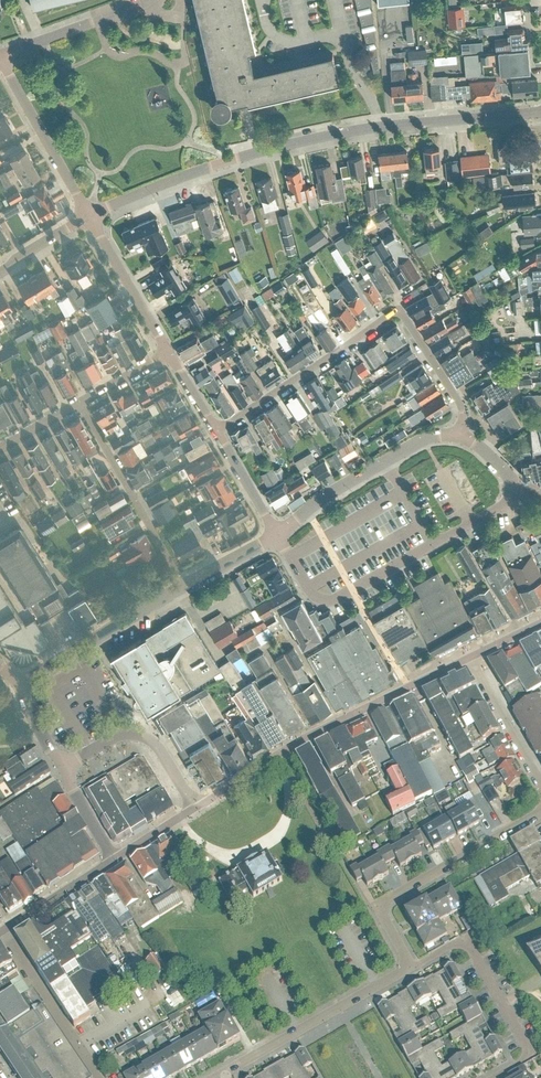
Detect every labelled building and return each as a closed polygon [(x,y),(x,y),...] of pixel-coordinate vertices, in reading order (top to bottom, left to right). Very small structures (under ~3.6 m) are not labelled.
[(333,53),(332,53),(332,54),(254,72),(249,51),(256,49),(244,0),(195,0),(198,13),(201,12),(203,19),(200,20),(203,32),(206,32),(208,38),(205,39),(208,52),(211,51),(212,58),(209,58),(213,74),(216,73),(217,80),(214,81),(219,98),(216,100),(215,102),(227,110),(229,107),(229,105),(247,100),(248,103),(264,99),(263,96),(270,95),(271,98),(286,94),(285,91),(292,89),(293,92),(309,89),(308,86),(315,84),(316,87),(331,83),(331,80),(338,79),(338,82),(340,81),(333,53)] [(358,8),(372,5),(372,0),(356,0),(358,8)] [(501,22),(506,22),(524,20),(524,18),(525,17),(524,14),(523,13),(523,11),(522,4),(499,6),(501,22)] [(465,24),(463,6),(447,7),(449,26),(465,24)] [(371,9),(359,12),(362,26),(374,23),(372,9),(371,9)] [(374,27),(363,30),(367,43),(376,41),(374,27)] [(507,29),(509,39),(495,41),(496,49),(528,46),(527,37),(524,37),(523,27),(507,29)] [(461,42),(462,52),(482,51),(481,41),(461,42)] [(375,45),(368,47),(374,71),(379,70),(376,45),(375,45)] [(427,62),(426,48),(408,50),(409,64),(427,62)] [(439,57),(461,57),(461,48),(438,49),(439,57)] [(488,74),(502,73),(510,72),(510,73),(530,71),(528,48),(508,49),(464,54),(466,75),(488,73),(488,74)] [(393,98),(408,97),(407,82),(406,82),(404,68),(390,69),(393,98)] [(410,82),(407,82),(408,97),(423,95),(422,80),(416,81),(416,72),(409,73),(410,82)] [(448,74),(430,76),(431,84),(432,99),(441,98),(439,83),(446,83),(446,82),(449,82),(448,76),(448,74)] [(537,78),(508,80),(509,86),(513,86),(514,95),(538,93),(537,78)] [(446,83),(439,83),(441,98),(467,96),(467,95),(470,95),(470,100),(498,98),(498,97),(501,97),(500,90),(510,90),(511,95),(514,95),(513,86),(509,86),(508,80),(507,80),(502,80),(502,83),(500,84),(500,79),(497,79),(469,81),(469,85),(466,85),(466,84),(454,85),(446,86),(446,83)] [(12,130),(11,128),(12,127),(10,123),(9,123),(4,116),(0,119),(0,137),(12,130)] [(529,142),(498,145),(499,161),(499,163),(506,162),(507,170),(531,168),(533,168),(533,166),(532,166),(530,143),(530,142),(529,142)] [(440,163),(441,163),(439,147),(424,148),(426,163),(425,163),(426,172),(441,170),(440,163)] [(7,171),(6,170),(0,173),(0,177),(2,180),(32,163),(25,150),(10,159),(14,167),(7,171)] [(403,184),(402,174),(401,171),(410,170),(409,163),(408,163),(407,150),(393,152),(395,175),(397,185),(403,184)] [(395,175),(393,152),(379,153),(380,167),(381,176),(395,175)] [(488,154),(461,157),(463,168),(463,174),(490,171),(488,159),(488,154)] [(348,158),(349,163),(340,165),(342,175),(359,173),(360,181),(366,180),(365,172),(362,155),(348,158)] [(460,177),(459,162),(459,159),(445,161),(446,179),(448,178),(448,185),(454,184),(454,178),(460,177)] [(32,163),(2,180),(5,186),(12,181),(19,176),(24,184),(39,175),(32,163)] [(335,178),(334,172),(332,172),(331,163),(323,164),(323,163),(319,164),(319,165),(316,166),(320,181),(317,181),(320,195),(331,193),(332,200),(346,197),(342,176),(335,178)] [(288,173),(286,173),(290,190),(293,198),(308,195),(311,207),(318,205),(314,187),(313,183),(305,185),(304,178),(302,178),(300,169),(293,171),(293,170),(287,171),(288,173)] [(509,171),(484,175),(479,175),(481,184),(481,186),(502,183),(502,182),(513,181),(514,186),(533,184),(533,183),(534,181),(534,178),(532,177),(532,170),(512,172),(512,175),(509,175),(509,171)] [(479,175),(472,176),(474,185),(481,184),(479,175)] [(279,206),(278,203),(279,203),(277,195),(278,195),(275,186),(274,187),(271,176),(256,180),(265,210),(279,206)] [(244,221),(255,218),(251,205),(246,207),(239,186),(232,188),(232,187),(227,189),(227,190),(225,190),(231,209),(239,206),(240,209),(244,221)] [(377,201),(383,201),(391,200),(390,192),(383,193),(383,186),(375,187),(377,201)] [(32,207),(26,211),(33,224),(58,210),(57,208),(58,208),(55,204),(54,204),(51,198),(50,198),(44,187),(30,194),(26,197),(32,207)] [(375,206),(373,188),(365,188),(367,203),(368,203),(368,210),(365,213),(367,217),(378,210),(375,206)] [(10,203),(22,197),(18,191),(7,197),(10,203)] [(535,203),(536,201),(536,198),(535,197),(534,191),(515,193),(515,194),(503,195),(504,202),(516,201),(517,206),(535,204),(535,203)] [(497,197),(493,199),(485,202),(489,212),(501,208),(497,197)] [(187,205),(169,211),(173,222),(174,222),(178,233),(194,228),(194,226),(190,216),(199,213),(206,234),(220,230),(220,229),(224,228),(214,200),(210,201),(196,205),(195,200),(186,203),(187,205)] [(5,219),(12,215),(8,209),(1,212),(5,219)] [(292,229),(287,212),(279,215),(284,232),(292,229)] [(525,232),(534,231),(534,234),(540,234),(540,212),(523,214),(525,232)] [(156,216),(135,225),(128,228),(127,227),(124,228),(124,229),(122,230),(129,247),(142,241),(149,254),(155,251),(155,252),(169,247),(169,246),(163,232),(156,216)] [(492,218),(482,227),(488,233),(497,224),(492,218)] [(429,230),(436,228),(433,219),(426,222),(429,230)] [(256,231),(263,229),(260,220),(254,222),(256,231)] [(323,240),(327,237),(322,230),(318,233),(323,240)] [(420,274),(408,256),(393,230),(382,236),(392,253),(398,263),(409,281),(420,274)] [(243,249),(252,246),(247,232),(238,235),(243,249)] [(295,243),(292,232),(283,235),(285,246),(295,243)] [(521,245),(534,244),(533,237),(521,238),(521,245)] [(390,253),(387,248),(382,239),(373,244),(374,246),(381,258),(390,253)] [(180,253),(186,250),(181,240),(175,243),(180,253)] [(420,244),(415,247),(416,248),(419,253),(419,255),(424,252),(420,244)] [(293,245),(286,247),(288,254),(295,252),(293,245)] [(383,262),(382,259),(381,258),(374,246),(366,251),(373,264),(366,268),(384,296),(394,290),(379,265),(383,262)] [(536,249),(517,261),(522,269),(533,263),(540,262),(540,247),(536,249)] [(77,277),(83,287),(91,282),(84,270),(90,267),(81,252),(79,253),(78,251),(72,255),(73,256),(66,260),(70,265),(65,268),(70,278),(76,274),(77,277)] [(392,253),(389,255),(382,259),(383,262),(399,287),(409,281),(398,263),(392,253)] [(156,269),(167,262),(164,256),(152,263),(156,269)] [(497,256),(478,266),(482,272),(500,263),(497,256)] [(344,258),(338,261),(345,273),(351,269),(344,258)] [(511,276),(522,269),(517,261),(506,267),(511,276)] [(164,274),(150,282),(157,295),(171,286),(174,292),(186,285),(173,263),(161,270),(164,274)] [(363,273),(367,270),(363,263),(358,266),(363,273)] [(533,264),(533,273),(526,273),(527,283),(518,287),(521,293),(540,283),(540,263),(533,264)] [(314,276),(307,264),(300,268),(307,280),(314,276)] [(243,277),(236,265),(228,270),(235,281),(243,277)] [(29,279),(39,296),(49,290),(53,297),(59,294),(55,287),(55,286),(45,269),(36,275),(35,274),(30,277),(31,278),(29,279)] [(148,279),(156,275),(153,269),(145,273),(148,279)] [(293,270),(284,276),(288,283),(297,277),(293,270)] [(227,276),(224,271),(215,277),(218,282),(216,283),(227,302),(239,295),(228,276),(227,276)] [(269,281),(266,274),(255,281),(259,287),(269,281)] [(364,276),(358,280),(372,303),(380,299),(378,295),(380,294),(369,276),(365,278),(364,276)] [(349,277),(339,283),(350,303),(349,303),(358,319),(367,314),(363,308),(365,307),(359,297),(359,298),(356,294),(358,293),(349,277)] [(286,286),(281,278),(271,285),(276,293),(286,286)] [(430,284),(436,295),(429,299),(426,294),(406,305),(413,316),(450,296),(440,278),(430,284)] [(39,296),(29,279),(18,286),(27,303),(33,300),(37,307),(42,304),(38,297),(39,296)] [(484,292),(478,281),(470,286),(476,297),(484,292)] [(469,301),(476,297),(475,295),(470,286),(462,290),(469,301)] [(76,308),(86,303),(81,294),(78,296),(73,287),(66,291),(76,308)] [(270,287),(261,292),(265,298),(274,293),(270,287)] [(5,313),(12,309),(3,294),(0,295),(0,316),(5,324),(8,329),(14,326),(11,320),(10,320),(5,313)] [(99,327),(110,320),(118,316),(105,295),(86,307),(99,327)] [(75,310),(68,297),(67,296),(57,301),(65,316),(75,310)] [(194,297),(190,299),(184,303),(183,303),(175,308),(175,309),(168,313),(175,324),(189,315),(194,324),(206,317),(194,297)] [(345,328),(356,320),(339,297),(334,301),(340,310),(335,314),(345,328)] [(432,313),(446,305),(443,300),(414,317),(420,327),(435,318),(432,313)] [(517,313),(524,312),(523,300),(515,300),(517,313)] [(254,320),(244,304),(229,314),(234,322),(242,317),(246,325),(254,320)] [(263,328),(270,323),(258,304),(251,309),(263,328)] [(466,304),(461,307),(467,318),(473,315),(470,309),(469,309),(466,304)] [(28,319),(35,316),(29,307),(23,311),(28,319)] [(1,318),(4,324),(0,326),(0,330),(2,333),(8,329),(5,324),(0,316),(0,319),(1,318)] [(326,349),(336,342),(326,327),(325,328),(317,317),(312,320),(319,332),(316,334),(326,349)] [(479,324),(475,317),(464,323),(469,330),(479,324)] [(428,340),(458,323),(455,318),(446,324),(442,318),(422,330),(428,340)] [(67,334),(59,321),(49,326),(59,343),(63,341),(61,337),(67,334)] [(103,340),(102,336),(100,332),(98,329),(97,329),(92,321),(81,327),(88,341),(95,336),(98,343),(103,340)] [(115,331),(120,341),(126,338),(135,356),(144,351),(140,343),(141,342),(135,331),(134,331),(130,323),(115,331)] [(302,324),(297,327),(294,329),(303,342),(302,342),(312,358),(322,352),(312,336),(311,337),(302,324)] [(382,347),(384,346),(386,348),(389,349),(392,348),(392,349),(407,339),(397,324),(376,338),(378,341),(361,351),(372,367),(388,356),(382,347)] [(454,343),(451,339),(466,331),(462,324),(453,329),(430,343),(437,353),(454,343)] [(52,333),(48,326),(33,334),(37,341),(52,333)] [(479,327),(472,331),(479,343),(487,339),(479,327)] [(68,334),(92,379),(102,374),(94,359),(90,361),(83,349),(89,346),(79,328),(68,334)] [(120,341),(115,331),(114,328),(109,331),(112,336),(107,339),(120,364),(130,359),(120,341)] [(208,333),(209,335),(200,341),(197,336),(177,347),(183,356),(185,359),(205,348),(206,350),(220,341),(221,343),(228,338),(226,334),(224,336),(219,329),(215,329),(208,333)] [(18,342),(27,337),(23,330),(14,335),(18,342)] [(291,335),(287,330),(284,332),(287,337),(286,338),(303,364),(312,358),(302,342),(298,345),(291,335)] [(502,340),(500,330),(491,331),(493,341),(502,340)] [(287,337),(284,332),(283,331),(277,335),(288,352),(284,355),(294,370),(303,364),(286,338),(287,337)] [(92,379),(68,334),(76,348),(69,352),(76,365),(78,364),(80,367),(75,370),(82,384),(92,379)] [(488,339),(482,342),(486,348),(491,345),(488,339)] [(537,339),(538,353),(533,353),(524,354),(525,362),(534,361),(534,363),(540,362),(540,339),(537,339)] [(228,345),(233,352),(241,346),(236,340),(228,345)] [(385,360),(386,362),(391,369),(415,352),(410,344),(385,360)] [(107,371),(117,366),(109,349),(103,352),(100,346),(95,349),(98,355),(107,371)] [(240,354),(251,370),(258,365),(252,356),(255,353),(251,346),(240,354)] [(37,364),(44,360),(37,347),(31,351),(37,364)] [(210,364),(221,357),(215,348),(204,355),(210,364)] [(450,371),(475,355),(471,349),(462,355),(458,349),(442,359),(443,361),(443,363),(445,365),(446,366),(450,371)] [(56,364),(50,367),(64,394),(76,388),(67,371),(71,369),(61,350),(52,356),(56,364)] [(478,360),(475,355),(450,371),(453,376),(453,378),(454,380),(456,381),(457,382),(472,372),(469,366),(478,360)] [(263,390),(243,361),(240,356),(235,360),(245,375),(241,378),(253,397),(263,390)] [(485,364),(491,374),(503,366),(497,356),(485,364)] [(269,386),(284,376),(276,364),(275,364),(272,358),(257,368),(261,374),(269,386)] [(353,366),(351,367),(345,358),(335,365),(341,374),(336,377),(344,390),(361,378),(361,377),(353,366)] [(370,371),(366,366),(363,360),(353,366),(361,377),(370,371)] [(208,369),(204,363),(197,368),(196,366),(191,369),(194,374),(200,383),(203,381),(205,384),(215,378),(213,375),(216,373),(212,367),(208,369)] [(414,392),(433,379),(422,363),(406,373),(410,380),(406,383),(411,390),(412,389),(414,392)] [(503,366),(493,372),(491,374),(496,382),(510,373),(505,365),(503,366)] [(43,406),(34,389),(37,388),(28,370),(17,376),(23,386),(24,385),(27,393),(23,395),(32,411),(43,406)] [(43,384),(40,379),(41,378),(37,370),(30,373),(47,404),(57,398),(48,381),(43,384)] [(174,385),(166,370),(148,380),(151,385),(154,391),(162,386),(165,391),(174,385)] [(383,389),(403,376),(399,370),(379,383),(383,389)] [(242,390),(238,384),(239,383),(231,371),(222,377),(230,389),(229,390),(239,406),(248,400),(241,391),(242,390)] [(327,392),(326,392),(317,376),(306,382),(322,408),(333,402),(327,392)] [(215,378),(205,384),(216,401),(215,401),(220,408),(225,415),(235,409),(215,378)] [(532,386),(532,385),(531,378),(518,379),(519,387),(532,386)] [(402,402),(407,409),(420,401),(421,403),(440,390),(434,381),(402,402)] [(476,402),(496,390),(491,382),(471,394),(476,402)] [(383,389),(379,383),(369,390),(373,396),(383,389)] [(18,394),(13,397),(5,384),(0,387),(0,388),(7,401),(17,419),(28,413),(18,394)] [(154,391),(151,385),(145,389),(147,392),(148,394),(154,391)] [(331,397),(337,393),(332,385),(326,389),(331,397)] [(182,398),(177,389),(167,394),(161,397),(162,398),(156,401),(160,410),(166,406),(167,407),(182,398)] [(304,430),(312,424),(305,413),(311,410),(297,389),(284,398),(304,430)] [(407,399),(415,393),(414,392),(412,389),(411,390),(404,394),(407,399)] [(496,390),(476,402),(482,412),(489,407),(490,408),(502,400),(496,390)] [(121,414),(140,403),(134,392),(124,398),(122,395),(113,400),(121,414)] [(147,392),(139,397),(143,403),(151,399),(148,394),(147,392)] [(538,393),(538,392),(530,393),(522,394),(523,405),(540,404),(540,393),(538,393)] [(415,412),(415,411),(408,416),(412,423),(419,418),(427,413),(429,417),(449,404),(442,394),(415,412)] [(187,407),(182,398),(167,407),(166,406),(160,410),(163,415),(161,416),(162,418),(170,413),(172,416),(178,413),(177,413),(187,407)] [(154,404),(152,399),(143,403),(146,409),(154,404)] [(494,424),(515,411),(508,400),(488,413),(494,424)] [(1,402),(0,401),(0,417),(5,426),(15,421),(4,401),(1,402)] [(110,402),(102,407),(115,430),(119,427),(115,420),(119,417),(110,402)] [(292,423),(278,402),(266,410),(281,433),(279,434),(288,447),(296,441),(287,427),(292,423)] [(326,406),(318,411),(326,426),(325,427),(331,437),(332,437),(338,448),(339,447),(347,442),(326,406)] [(115,430),(102,407),(93,411),(102,427),(101,428),(102,428),(101,428),(105,435),(108,433),(115,430)] [(277,445),(283,441),(265,411),(252,419),(265,442),(272,437),(277,445)] [(326,426),(318,411),(312,414),(321,429),(325,427),(326,426)] [(515,411),(494,424),(501,434),(521,422),(515,411)] [(189,412),(173,421),(159,429),(163,435),(176,427),(181,436),(198,427),(189,412)] [(69,425),(77,439),(84,451),(94,445),(87,433),(88,432),(80,419),(69,425)] [(539,423),(530,425),(533,452),(540,449),(540,423),(539,423)] [(257,439),(248,424),(240,429),(239,427),(232,432),(241,448),(251,443),(256,452),(262,449),(257,439)] [(181,436),(176,427),(171,431),(175,439),(181,436)] [(79,442),(74,445),(70,437),(70,438),(64,428),(55,433),(68,456),(74,466),(80,462),(78,459),(86,454),(84,451),(79,442)] [(142,437),(137,428),(131,432),(135,441),(142,437)] [(389,445),(405,435),(407,433),(403,428),(394,435),(386,440),(389,445)] [(162,434),(159,429),(152,433),(155,438),(162,434)] [(178,446),(173,448),(176,454),(205,438),(199,429),(179,440),(181,445),(178,446)] [(126,446),(135,441),(131,433),(122,438),(126,446)] [(363,442),(368,439),(365,433),(359,437),(363,442)] [(68,462),(61,451),(52,435),(42,441),(51,456),(64,476),(70,471),(65,464),(68,462)] [(110,442),(116,453),(125,448),(119,438),(110,442)] [(206,441),(205,438),(176,454),(180,460),(185,457),(184,457),(187,455),(190,459),(210,448),(206,441)] [(347,442),(339,447),(344,455),(346,458),(358,451),(351,440),(347,442)] [(46,464),(49,462),(38,443),(27,449),(47,484),(55,479),(46,464)] [(132,446),(121,452),(117,454),(125,467),(140,458),(132,446)] [(346,458),(344,455),(343,455),(338,448),(337,448),(337,447),(328,452),(326,453),(326,454),(323,455),(329,465),(333,463),(336,467),(343,463),(342,462),(345,460),(347,463),(348,462),(346,458)] [(163,455),(167,462),(176,457),(172,449),(163,455)] [(533,458),(521,459),(523,472),(523,473),(523,474),(527,477),(528,476),(533,475),(533,478),(538,477),(538,480),(540,480),(540,449),(533,452),(533,458)] [(35,481),(30,472),(34,470),(23,452),(13,458),(21,472),(29,485),(39,498),(45,493),(38,480),(35,481)] [(162,453),(155,457),(148,461),(149,462),(145,464),(142,460),(126,469),(131,479),(159,463),(164,460),(165,459),(162,453)] [(197,459),(178,470),(182,477),(190,473),(194,480),(205,474),(204,472),(218,464),(217,463),(218,461),(216,458),(214,458),(212,453),(198,461),(197,459)] [(300,468),(308,463),(303,455),(295,460),(300,468)] [(357,458),(352,461),(355,466),(361,462),(358,457),(357,458)] [(17,476),(18,476),(9,460),(0,465),(0,469),(4,476),(2,477),(12,495),(13,494),(17,502),(27,496),(22,489),(24,488),(17,476)] [(164,460),(159,463),(131,479),(136,488),(153,478),(151,475),(158,471),(167,466),(164,460)] [(312,468),(319,480),(332,472),(325,460),(312,468)] [(98,477),(90,463),(84,466),(92,480),(98,477)] [(274,469),(280,478),(286,475),(281,465),(274,469)] [(272,467),(262,473),(260,474),(267,485),(279,479),(272,467)] [(109,470),(99,475),(107,489),(116,483),(109,470)] [(223,474),(207,483),(206,480),(197,485),(205,499),(213,494),(229,485),(223,474)] [(265,491),(270,499),(305,479),(303,475),(290,482),(291,483),(287,485),(284,480),(265,491)] [(305,479),(270,499),(274,508),(294,496),(290,491),(294,489),(294,490),(307,483),(305,479)] [(100,494),(94,483),(87,487),(93,497),(100,494)] [(229,485),(213,494),(219,505),(235,495),(229,485)] [(151,509),(169,499),(163,489),(145,499),(151,509)] [(95,502),(90,492),(79,499),(84,508),(95,502)] [(108,513),(113,510),(127,501),(122,493),(107,502),(106,499),(93,506),(100,518),(101,518),(103,516),(104,515),(108,513)] [(295,498),(289,502),(292,508),(299,504),(295,498)] [(83,509),(77,499),(65,507),(72,516),(83,509)] [(166,501),(152,509),(160,523),(174,515),(166,501)] [(211,504),(193,514),(199,523),(216,514),(211,504)] [(111,518),(107,520),(103,522),(101,523),(110,539),(134,524),(130,517),(134,515),(130,507),(115,515),(111,518)] [(233,512),(228,515),(225,511),(215,518),(226,536),(237,530),(234,525),(249,516),(244,507),(234,513),(233,512)] [(51,516),(58,526),(69,519),(62,508),(51,516)] [(71,517),(73,520),(75,524),(86,517),(82,511),(71,517)] [(103,516),(101,518),(103,522),(107,520),(111,518),(108,513),(104,515),(103,516)] [(50,516),(36,525),(43,535),(57,527),(50,516)] [(90,525),(86,517),(75,524),(79,531),(90,525)] [(196,537),(203,533),(195,517),(183,523),(189,533),(171,543),(181,560),(203,549),(196,537)] [(218,530),(211,517),(199,524),(206,536),(218,530)] [(522,534),(529,530),(528,528),(524,520),(517,524),(522,534)] [(531,526),(540,547),(540,521),(531,526)] [(98,524),(92,528),(98,537),(104,534),(98,524)] [(56,584),(21,528),(20,529),(19,527),(0,539),(0,570),(22,605),(23,604),(24,606),(25,605),(28,603),(56,585),(55,584),(56,584)] [(131,546),(122,551),(125,557),(128,563),(138,557),(139,560),(155,551),(150,543),(145,534),(130,543),(131,546)] [(498,542),(507,560),(509,563),(533,611),(540,607),(540,572),(531,552),(524,538),(516,542),(512,535),(498,542)] [(70,545),(74,551),(85,544),(81,538),(70,545)] [(514,583),(499,556),(489,539),(473,548),(482,566),(498,593),(515,620),(532,611),(514,583)] [(474,579),(482,574),(464,543),(456,548),(474,579)] [(350,553),(360,551),(359,544),(348,546),(350,553)] [(100,557),(104,563),(121,552),(116,546),(100,557)] [(405,570),(427,559),(424,554),(402,565),(405,570)] [(251,583),(279,567),(272,556),(257,565),(259,569),(247,576),(251,583)] [(273,593),(288,584),(279,567),(263,576),(273,593)] [(380,581),(393,575),(391,570),(378,575),(380,581)] [(430,646),(437,658),(438,657),(439,659),(481,637),(461,601),(449,578),(444,581),(438,570),(414,584),(420,595),(406,603),(418,625),(419,625),(431,646),(430,646)] [(239,590),(240,590),(246,586),(239,574),(233,578),(239,590)] [(74,581),(77,587),(82,584),(79,578),(74,581)] [(56,585),(28,603),(40,622),(49,616),(66,605),(68,607),(67,607),(72,615),(75,620),(77,622),(80,623),(83,623),(86,623),(90,620),(96,616),(84,597),(78,588),(68,594),(60,582),(56,585)] [(2,644),(11,647),(14,650),(17,652),(21,652),(25,652),(29,650),(38,653),(48,647),(45,642),(48,640),(34,618),(25,624),(0,584),(0,642),(2,644)] [(276,605),(278,608),(296,597),(290,586),(270,598),(275,606),(276,605)] [(464,599),(469,609),(483,636),(484,635),(498,629),(499,628),(510,623),(489,586),(464,599)] [(256,603),(252,595),(247,587),(240,591),(249,607),(256,603)] [(368,607),(374,618),(398,661),(399,661),(400,662),(403,660),(406,657),(408,656),(410,655),(412,654),(414,654),(416,653),(417,652),(419,651),(421,650),(423,649),(424,647),(426,646),(428,645),(403,601),(397,590),(386,597),(392,608),(389,609),(383,599),(368,607)] [(275,606),(270,598),(257,606),(263,616),(278,608),(276,605),(275,606)] [(343,624),(339,626),(337,622),(330,609),(320,614),(316,607),(309,612),(301,598),(281,609),(300,643),(320,631),(325,639),(346,629),(343,624)] [(378,643),(359,610),(337,622),(339,626),(343,624),(346,629),(325,639),(320,631),(300,643),(302,647),(311,642),(315,647),(307,652),(326,683),(324,685),(336,706),(342,702),(345,707),(361,699),(362,699),(361,698),(372,693),(371,691),(382,685),(383,687),(390,684),(391,684),(390,681),(398,676),(391,664),(389,665),(376,644),(378,643)] [(129,687),(132,685),(138,695),(136,697),(136,699),(137,702),(139,703),(142,702),(148,712),(153,710),(172,699),(172,698),(191,686),(192,686),(221,669),(201,636),(185,611),(169,621),(141,638),(111,656),(112,657),(114,656),(126,676),(122,678),(125,682),(129,687)] [(230,619),(226,621),(220,611),(205,620),(215,638),(225,632),(234,627),(230,619)] [(269,626),(278,620),(274,613),(265,619),(265,620),(269,626)] [(265,620),(252,627),(257,634),(261,642),(274,635),(272,632),(269,626),(265,620)] [(278,620),(269,626),(272,632),(282,626),(278,620)] [(234,627),(225,632),(229,639),(230,639),(229,637),(237,633),(234,627)] [(257,634),(252,627),(232,638),(236,646),(246,640),(250,648),(261,642),(256,634),(257,634)] [(225,632),(215,638),(219,645),(229,639),(225,632)] [(533,640),(520,647),(540,685),(540,654),(533,640)] [(220,666),(224,673),(225,674),(236,690),(254,717),(271,746),(288,735),(288,734),(289,733),(272,704),(258,682),(256,677),(252,679),(251,678),(246,682),(232,661),(241,654),(236,646),(226,652),(231,658),(220,666)] [(294,646),(284,652),(293,667),(300,663),(303,661),(294,646)] [(502,656),(526,695),(540,686),(540,685),(519,647),(502,656)] [(263,651),(248,660),(257,675),(255,677),(256,677),(258,682),(272,704),(289,733),(290,734),(291,734),(290,733),(306,724),(307,724),(285,688),(272,666),(263,651)] [(284,652),(276,656),(290,681),(288,683),(294,692),(311,721),(321,715),(298,677),(293,668),(293,667),(284,652)] [(502,657),(502,656),(488,663),(488,664),(504,691),(505,690),(513,704),(526,696),(522,689),(502,657)] [(300,663),(293,667),(293,668),(298,677),(321,715),(331,709),(314,680),(311,682),(306,672),(300,663)] [(217,678),(223,674),(221,670),(214,674),(217,678)] [(460,761),(468,757),(473,754),(470,748),(482,742),(499,733),(485,708),(466,673),(437,687),(423,694),(426,700),(441,726),(447,738),(446,738),(447,740),(448,739),(460,761)] [(249,759),(209,692),(206,686),(184,699),(188,704),(194,715),(195,716),(196,716),(202,726),(214,746),(218,743),(233,768),(235,767),(248,759),(248,760),(249,759)] [(540,702),(540,696),(537,698),(513,711),(515,714),(513,715),(517,718),(519,721),(517,723),(519,726),(521,725),(523,729),(523,733),(525,733),(528,737),(526,738),(530,741),(532,744),(530,746),(532,749),(534,748),(536,752),(536,756),(538,756),(540,758),(540,757),(540,705),(540,702)] [(441,747),(434,735),(414,698),(413,698),(390,709),(390,710),(416,762),(419,767),(430,761),(431,760),(428,753),(441,747)] [(168,729),(170,728),(172,732),(170,734),(201,785),(216,775),(217,778),(228,771),(184,699),(159,714),(168,729)] [(416,762),(390,710),(386,712),(386,711),(372,718),(386,745),(415,803),(432,795),(418,767),(419,767),(416,762)] [(253,757),(270,746),(257,724),(250,728),(244,719),(234,725),(253,757)] [(371,747),(370,744),(377,741),(368,722),(367,722),(366,721),(365,721),(346,730),(358,753),(360,757),(369,753),(367,749),(371,747)] [(346,730),(328,738),(339,756),(341,756),(342,759),(342,760),(343,759),(349,772),(357,767),(363,777),(368,774),(363,764),(357,753),(358,753),(346,730)] [(494,755),(508,747),(502,736),(488,745),(491,749),(482,754),(485,760),(494,755)] [(346,767),(342,760),(342,759),(340,756),(338,757),(328,739),(314,746),(315,747),(320,756),(325,766),(330,775),(333,774),(338,783),(352,808),(357,805),(361,813),(369,808),(346,767)] [(508,747),(494,755),(485,760),(489,767),(498,761),(500,765),(515,758),(508,747)] [(43,765),(40,759),(33,748),(4,767),(8,773),(11,770),(21,764),(28,775),(43,765)] [(361,836),(326,776),(316,758),(310,748),(295,757),(303,770),(331,819),(332,819),(347,844),(361,836)] [(155,781),(156,780),(143,759),(136,763),(135,761),(107,778),(108,778),(109,780),(129,814),(137,809),(147,826),(172,810),(168,805),(170,804),(159,786),(158,786),(155,781)] [(422,773),(433,767),(430,761),(419,767),(422,773)] [(479,776),(474,779),(467,783),(468,785),(474,781),(477,785),(488,805),(489,804),(482,793),(492,787),(493,786),(518,771),(513,762),(497,771),(500,777),(497,778),(495,778),(490,781),(489,778),(483,782),(479,776)] [(21,764),(11,770),(8,773),(14,782),(12,783),(13,784),(9,787),(15,797),(50,775),(44,765),(43,765),(28,775),(21,764)] [(422,773),(425,779),(436,773),(433,767),(422,773)] [(473,767),(462,773),(467,783),(474,779),(479,776),(473,767)] [(393,817),(415,806),(397,770),(387,775),(397,795),(385,801),(393,817)] [(518,771),(493,786),(496,790),(498,790),(501,788),(502,785),(504,784),(508,789),(523,780),(518,771)] [(425,779),(428,785),(439,779),(436,773),(425,779)] [(428,785),(431,790),(442,785),(439,779),(428,785)] [(101,785),(132,836),(147,826),(137,810),(130,814),(129,814),(109,780),(102,785),(101,785)] [(13,836),(47,888),(48,887),(46,884),(57,877),(59,879),(60,878),(63,876),(64,875),(67,873),(68,873),(68,872),(71,870),(71,871),(72,870),(71,868),(82,860),(83,863),(84,862),(87,860),(88,859),(91,857),(91,858),(92,857),(94,855),(95,855),(96,855),(95,854),(93,851),(93,850),(93,849),(92,850),(90,847),(91,846),(90,845),(89,846),(87,843),(88,842),(87,841),(87,842),(85,839),(85,838),(85,837),(84,838),(82,835),(86,832),(65,799),(62,801),(53,787),(56,785),(56,784),(40,795),(37,790),(0,814),(0,838),(3,843),(7,840),(13,836)] [(96,785),(84,792),(102,823),(105,821),(110,831),(108,833),(114,843),(119,844),(132,836),(101,785),(97,787),(96,785)] [(433,796),(445,791),(442,785),(431,790),(433,796)] [(499,798),(492,787),(482,793),(489,804),(499,798)] [(445,792),(434,798),(439,806),(450,799),(445,792)] [(431,799),(424,803),(427,808),(433,804),(431,799)] [(455,800),(445,806),(449,813),(459,807),(455,800)] [(473,800),(456,809),(458,813),(468,830),(479,824),(474,815),(480,812),(473,800)] [(468,830),(458,813),(448,819),(458,836),(468,830)] [(393,829),(400,825),(396,818),(393,820),(389,822),(393,829)] [(445,820),(435,826),(445,844),(455,838),(445,820)] [(433,823),(421,829),(433,850),(445,844),(435,826),(433,823)] [(510,842),(518,855),(519,857),(540,844),(540,843),(539,839),(533,829),(510,842)] [(401,845),(411,863),(416,860),(416,859),(421,856),(417,849),(424,845),(416,833),(410,837),(411,840),(401,845)] [(169,881),(178,876),(192,867),(183,853),(172,835),(130,861),(146,885),(157,889),(162,897),(151,904),(159,918),(183,903),(169,881)] [(352,853),(359,850),(355,843),(349,847),(352,853)] [(479,877),(492,898),(494,898),(505,892),(530,877),(535,886),(536,886),(540,883),(540,844),(519,857),(518,855),(479,877)] [(45,889),(35,873),(26,859),(17,845),(7,852),(24,880),(23,880),(34,897),(35,896),(37,897),(40,895),(40,893),(45,889)] [(389,848),(383,852),(390,864),(396,861),(400,868),(405,865),(406,866),(411,863),(401,845),(391,851),(389,848)] [(390,864),(383,852),(377,856),(378,858),(368,864),(378,882),(383,879),(383,878),(389,875),(384,867),(390,864)] [(275,885),(282,881),(277,872),(281,870),(277,863),(273,866),(267,855),(220,882),(231,901),(249,890),(253,898),(260,894),(276,885),(275,885)] [(15,869),(10,860),(0,865),(0,870),(23,906),(33,899),(15,869)] [(139,931),(159,918),(133,877),(126,864),(125,865),(128,869),(109,881),(107,877),(106,878),(127,910),(139,931)] [(378,882),(368,864),(358,870),(356,867),(350,871),(357,883),(363,880),(367,887),(373,884),(373,885),(378,882)] [(23,906),(0,871),(0,899),(7,911),(8,911),(10,914),(9,914),(10,914),(22,906),(22,907),(23,906)] [(128,913),(119,899),(105,878),(92,886),(105,904),(106,905),(106,907),(113,916),(116,921),(128,913)] [(191,891),(200,886),(196,880),(188,885),(191,891)] [(125,936),(105,906),(91,887),(77,896),(86,907),(88,906),(97,918),(110,938),(114,944),(125,936)] [(462,910),(450,888),(405,914),(425,949),(446,937),(439,923),(462,910)] [(77,896),(65,904),(76,916),(76,915),(85,927),(87,925),(100,945),(110,938),(97,918),(88,906),(86,907),(77,896)] [(35,923),(30,927),(43,947),(86,1011),(85,1011),(95,1004),(93,1001),(117,986),(121,991),(117,993),(121,998),(129,993),(122,982),(121,983),(74,917),(76,916),(65,904),(54,911),(56,913),(50,917),(57,927),(52,931),(48,932),(44,932),(40,931),(38,928),(35,923)] [(15,936),(70,1022),(74,1028),(90,1018),(86,1011),(43,947),(30,927),(15,936)] [(17,973),(18,973),(2,946),(0,947),(0,984),(7,980),(17,973)] [(526,954),(538,971),(539,970),(540,974),(540,948),(526,954)] [(157,955),(156,956),(145,963),(155,980),(168,972),(157,955)] [(142,982),(140,983),(142,986),(154,978),(143,962),(133,969),(142,982)] [(461,998),(453,985),(461,981),(453,966),(378,1008),(386,1023),(394,1018),(402,1032),(394,1036),(411,1067),(419,1062),(427,1076),(423,1077),(458,1077),(502,1053),(493,1038),(486,1042),(478,1029),(486,1024),(468,994),(461,998)] [(120,973),(132,991),(141,986),(129,967),(120,973)] [(20,977),(20,978),(17,973),(7,980),(31,1015),(0,1035),(0,1052),(18,1077),(91,1077),(43,1006),(36,1011),(25,995),(29,992),(20,977)] [(31,1015),(7,980),(0,984),(0,1035),(31,1015)] [(199,1009),(208,1004),(205,998),(195,1003),(199,1009)] [(206,1031),(193,1038),(206,1059),(240,1040),(220,1005),(198,1017),(206,1031)] [(153,1030),(150,1032),(153,1037),(163,1031),(160,1026),(153,1030)] [(150,1032),(140,1038),(143,1042),(153,1037),(150,1032)] [(140,1038),(131,1043),(133,1048),(136,1047),(138,1050),(145,1046),(143,1043),(143,1042),(140,1038)] [(193,1038),(183,1044),(195,1065),(206,1059),(193,1038)] [(131,1043),(121,1049),(124,1054),(126,1057),(135,1052),(133,1048),(131,1043)] [(195,1065),(183,1044),(173,1049),(185,1071),(195,1065)] [(173,1049),(163,1055),(176,1076),(185,1071),(173,1049)] [(304,1070),(311,1065),(303,1051),(293,1056),(294,1057),(283,1063),(283,1062),(264,1073),(264,1074),(256,1077),(308,1077),(304,1070)] [(163,1055),(154,1060),(164,1077),(173,1077),(176,1076),(163,1055)] [(154,1060),(144,1066),(151,1077),(164,1077),(154,1060)] [(144,1066),(137,1070),(135,1066),(132,1068),(134,1072),(138,1077),(151,1077),(144,1066)] [(510,1073),(513,1077),(532,1077),(531,1077),(529,1076),(523,1066),(510,1073)]
